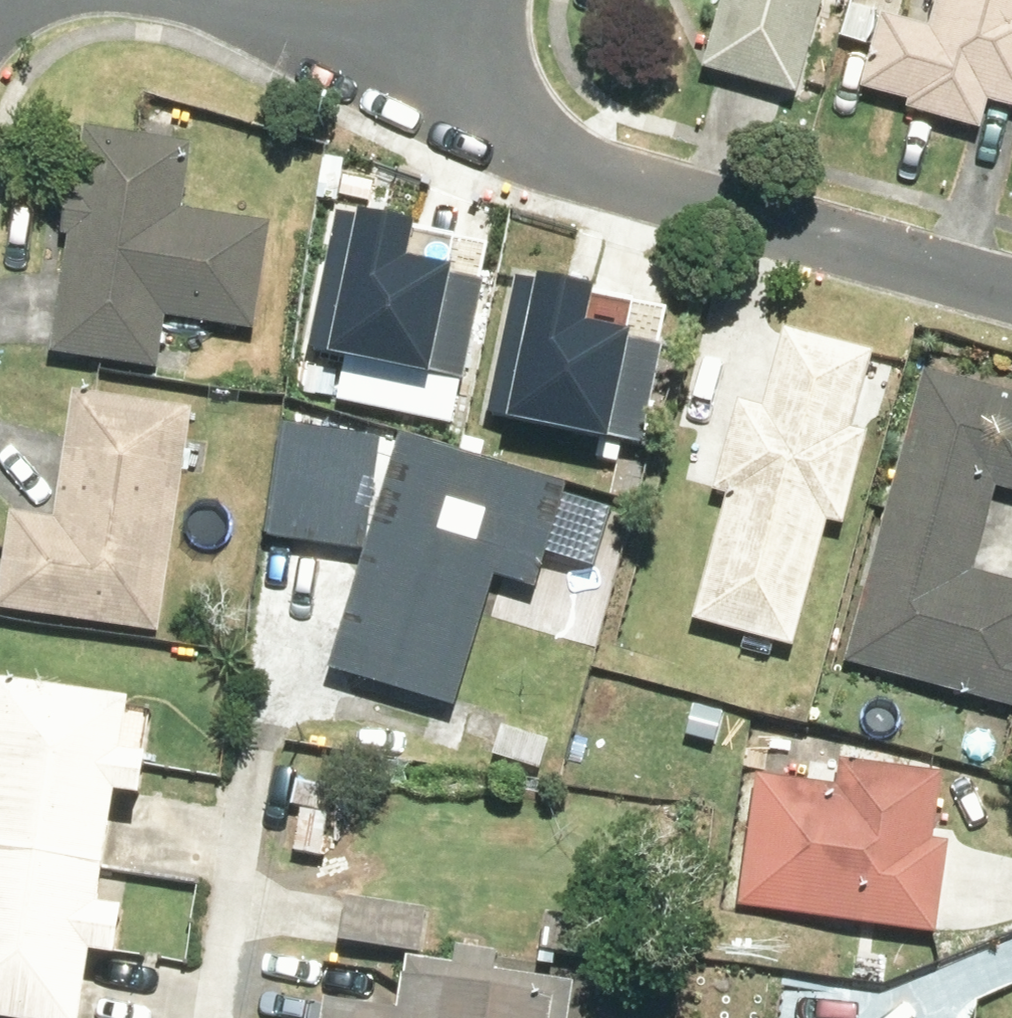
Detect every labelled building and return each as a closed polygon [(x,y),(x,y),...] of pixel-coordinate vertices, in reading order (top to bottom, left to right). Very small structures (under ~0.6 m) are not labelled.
[(711,67),(809,94),(835,0),(730,0),(711,67)] [(1011,103),(1011,0),(940,0),(934,21),(892,9),(868,92),(986,126),(994,98),(1011,103)] [(77,238),(61,348),(165,363),(172,314),(261,327),(276,219),(188,207),(197,139),(93,124),(84,185),(75,184),(67,236),(77,238)] [(332,203),(303,346),(458,377),(478,281),(404,267),(414,220),(332,203)] [(588,293),(513,278),(483,420),(643,454),(667,337),(583,319),(588,293)] [(702,618),(806,646),(839,519),(855,523),(880,430),(864,425),(884,349),(790,325),(770,402),(744,395),(719,489),(734,494),(702,618)] [(981,568),(1004,482),(1011,484),(1011,384),(932,362),(851,656),(1011,700),(1011,577),(981,568)] [(194,401),(79,388),(64,514),(16,508),(4,608),(167,627),(194,401)] [(376,545),(385,434),(284,426),(275,537),(376,545)] [(546,588),(577,482),(411,432),(340,672),(459,707),(499,574),(546,588)] [(117,904),(132,784),(159,788),(163,755),(137,751),(144,695),(6,678),(0,722),(0,1015),(20,1017),(100,1017),(108,952),(130,955),(137,907),(117,904)] [(749,808),(741,915),(943,930),(950,845),(941,844),(947,770),(844,762),(842,782),(761,776),(759,809),(749,808)] [(596,974),(412,953),(406,1005),(327,995),(324,1017),(591,1017),(596,974)]
